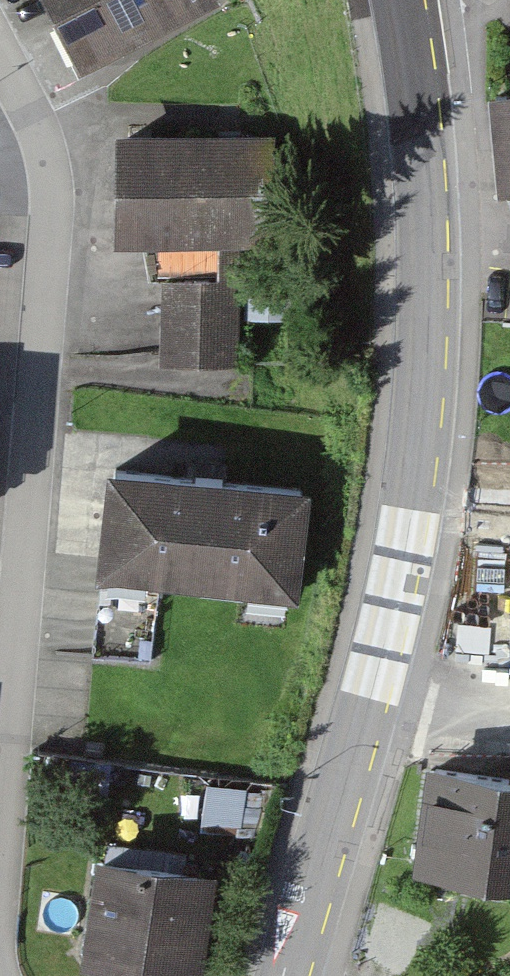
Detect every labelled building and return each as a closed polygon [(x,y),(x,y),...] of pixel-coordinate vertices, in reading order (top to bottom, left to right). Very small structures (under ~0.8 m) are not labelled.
[(215,0),(44,0),(83,77),(219,8),(215,0)] [(269,144),(124,137),(119,244),(265,250),(269,144)] [(245,280),(168,277),(165,363),(242,365),(245,280)] [(299,598),(308,491),(109,475),(100,582),(299,598)] [(496,509),(485,614),(509,617),(509,510),(496,509)] [(453,763),(443,865),(509,877),(509,771),(453,763)] [(99,865),(84,975),(94,975),(198,975),(212,881),(99,865)]
